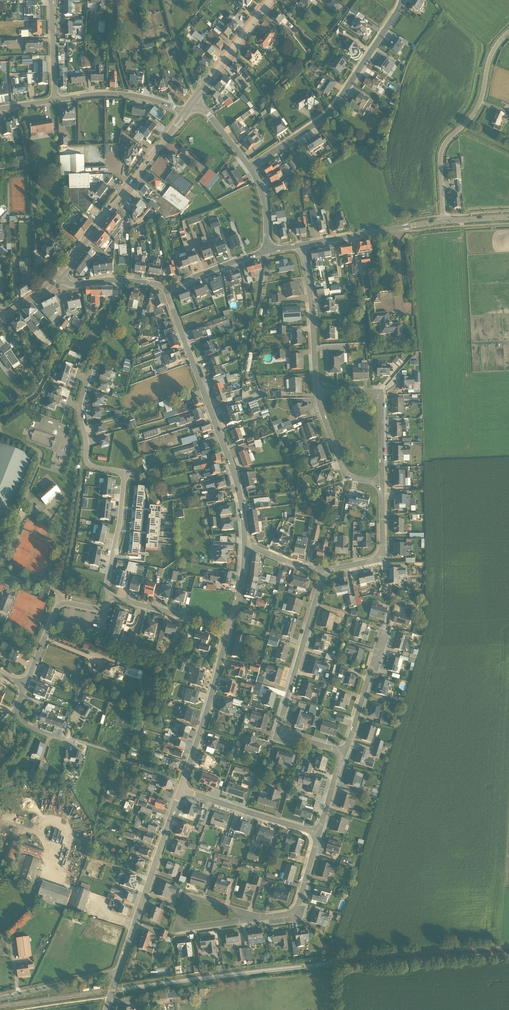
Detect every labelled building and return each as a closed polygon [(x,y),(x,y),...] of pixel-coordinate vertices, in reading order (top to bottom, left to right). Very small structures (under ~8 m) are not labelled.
[(65,16),(72,16),(72,3),(80,3),(80,0),(65,0),(65,16)] [(104,0),(92,0),(91,5),(98,5),(97,14),(103,14),(104,0)] [(202,6),(205,9),(211,1),(210,0),(207,0),(202,6)] [(312,0),(301,0),(300,2),(308,8),(311,4),(310,2),(312,0)] [(426,0),(413,0),(413,1),(414,1),(409,10),(414,13),(415,11),(419,13),(420,12),(422,13),(423,10),(422,9),(426,0)] [(331,1),(327,7),(336,14),(340,8),(331,1)] [(36,3),(26,3),(26,9),(24,9),(24,16),(26,16),(34,16),(34,8),(36,8),(36,3)] [(364,18),(351,9),(349,12),(359,19),(355,26),(354,25),(351,28),(355,31),(355,30),(357,32),(356,33),(362,37),(363,35),(367,38),(371,32),(365,29),(367,26),(365,24),(362,21),(364,18)] [(229,14),(222,23),(234,32),(238,27),(235,24),(236,23),(233,21),(235,18),(229,14)] [(277,15),(272,21),(280,26),(282,24),(284,26),(287,22),(285,20),(286,19),(281,15),(279,17),(277,15)] [(199,19),(196,16),(190,22),(194,25),(199,19)] [(74,23),(64,24),(65,36),(73,35),(73,27),(82,27),(82,24),(85,24),(85,20),(82,20),(82,19),(74,20),(74,23)] [(222,32),(221,34),(228,39),(232,34),(225,29),(226,28),(216,21),(213,24),(217,27),(216,27),(222,32)] [(41,35),(41,24),(31,24),(31,26),(32,26),(32,35),(41,35)] [(346,32),(337,27),(332,35),(337,37),(339,34),(344,37),(346,32)] [(291,33),(284,28),(282,31),(288,36),(291,33)] [(277,42),(276,41),(274,40),(277,36),(271,31),(266,37),(265,36),(262,39),(263,40),(261,43),(259,42),(257,45),(267,53),(273,45),(275,46),(277,45),(277,43),(277,42)] [(204,39),(195,32),(192,36),(201,43),(204,39)] [(215,43),(213,45),(220,50),(224,46),(217,41),(218,40),(219,40),(221,38),(213,32),(211,34),(210,34),(207,37),(215,43)] [(359,46),(347,39),(344,43),(347,45),(343,51),(352,56),(353,55),(356,55),(357,53),(357,50),(356,50),(357,48),(358,48),(359,46)] [(404,45),(394,39),(388,49),(399,56),(401,53),(400,52),(404,45)] [(154,47),(152,41),(142,44),(144,49),(145,49),(145,50),(154,47)] [(42,42),(25,43),(25,53),(35,53),(35,50),(42,50),(42,42)] [(160,53),(161,56),(167,54),(166,51),(174,48),(172,42),(162,46),(164,52),(160,53)] [(417,48),(408,42),(406,44),(415,50),(417,48)] [(205,48),(203,51),(211,57),(215,51),(204,43),(202,45),(205,48)] [(205,54),(196,47),(192,51),(199,56),(197,59),(200,62),(199,64),(205,69),(209,64),(202,58),(205,54)] [(249,60),(248,62),(252,65),(256,60),(257,61),(258,59),(259,59),(261,56),(254,51),(252,53),(250,52),(246,58),(249,60)] [(38,57),(22,57),(22,65),(32,65),(32,61),(38,61),(38,57)] [(381,57),(375,67),(388,76),(395,66),(381,57)] [(332,58),(327,66),(339,74),(343,67),(345,68),(348,65),(337,58),(336,61),(332,58)] [(301,69),(306,64),(301,60),(299,62),(300,63),(297,65),(301,69)] [(137,69),(132,68),(133,63),(130,63),(131,61),(127,61),(127,63),(126,63),(125,67),(126,67),(125,73),(131,74),(130,82),(138,83),(138,85),(141,85),(143,75),(136,73),(137,69)] [(34,63),(33,73),(38,74),(46,74),(46,63),(34,63)] [(234,64),(231,69),(238,74),(237,75),(240,78),(242,75),(246,80),(250,78),(245,71),(242,69),(241,70),(234,64)] [(312,65),(309,69),(315,73),(318,69),(312,65)] [(95,66),(95,72),(91,72),(91,83),(104,83),(104,66),(95,66)] [(65,67),(59,67),(59,81),(60,81),(61,89),(67,89),(67,80),(64,80),(64,75),(68,75),(67,69),(65,69),(65,67)] [(46,74),(38,74),(38,85),(48,85),(48,81),(46,81),(46,74)] [(84,74),(71,75),(72,84),(80,83),(80,84),(85,84),(84,74)] [(323,79),(317,88),(327,95),(333,86),(330,84),(332,81),(323,75),(321,78),(323,79)] [(161,90),(161,92),(166,91),(165,90),(169,88),(165,76),(162,77),(164,81),(159,82),(158,78),(154,80),(156,88),(158,87),(159,90),(161,90)] [(220,85),(225,89),(232,94),(234,91),(231,88),(229,85),(231,82),(225,77),(221,81),(222,82),(220,85)] [(276,88),(279,92),(283,88),(284,88),(289,83),(285,78),(280,84),(276,88)] [(367,78),(363,84),(378,94),(384,85),(375,79),(373,82),(367,78)] [(11,80),(13,94),(25,92),(24,85),(19,86),(18,79),(11,80)] [(176,92),(183,97),(184,96),(185,96),(186,95),(185,94),(187,92),(180,87),(181,86),(173,80),(171,84),(178,89),(176,92)] [(220,85),(216,82),(212,88),(221,95),(225,89),(220,85)] [(220,97),(213,92),(210,96),(216,101),(218,104),(220,103),(221,105),(217,107),(219,110),(225,106),(224,103),(220,97)] [(319,104),(311,93),(301,100),(294,104),(299,111),(305,107),(308,111),(312,108),(311,107),(313,105),(314,106),(319,104)] [(354,98),(349,107),(358,113),(357,114),(362,117),(368,108),(369,109),(371,106),(367,104),(370,100),(360,94),(357,99),(354,98)] [(250,101),(244,95),(242,96),(240,100),(246,104),(250,101)] [(230,99),(224,103),(225,106),(227,108),(233,104),(230,99)] [(276,112),(272,104),(270,105),(268,102),(265,106),(266,108),(265,109),(270,116),(276,112)] [(134,107),(132,115),(144,118),(146,108),(142,107),(142,109),(134,107)] [(155,109),(151,115),(159,121),(163,116),(161,115),(162,114),(155,109)] [(244,120),(254,113),(252,109),(241,117),(244,120)] [(62,112),(63,123),(76,122),(75,111),(70,112),(70,110),(66,110),(66,112),(62,112)] [(497,111),(492,124),(495,125),(493,129),(500,132),(502,128),(498,126),(501,120),(505,122),(507,119),(503,117),(504,115),(502,113),(497,111)] [(1,121),(3,136),(11,135),(10,130),(15,130),(15,128),(16,128),(15,119),(9,120),(9,121),(6,121),(6,120),(1,121)] [(143,126),(141,127),(150,134),(158,125),(150,119),(144,127),(143,126)] [(280,121),(271,127),(277,136),(286,130),(285,127),(287,125),(283,119),(280,121)] [(28,130),(30,140),(43,138),(42,134),(50,133),(54,133),(52,122),(52,121),(44,122),(45,123),(29,125),(30,130),(28,130)] [(245,132),(238,123),(231,128),(234,131),(235,133),(234,133),(238,138),(245,132)] [(150,134),(141,127),(140,129),(141,130),(135,137),(141,142),(144,137),(147,139),(150,134)] [(249,151),(255,145),(260,141),(255,135),(257,134),(256,133),(258,132),(256,130),(254,131),(252,128),(248,133),(249,135),(247,136),(250,139),(247,142),(247,143),(244,146),(249,151)] [(68,148),(68,137),(59,137),(59,148),(68,148)] [(318,137),(314,140),(314,139),(311,141),(318,151),(321,149),(320,147),(326,142),(323,138),(320,140),(318,137)] [(309,143),(305,146),(307,149),(304,151),(307,155),(310,153),(314,151),(315,153),(318,151),(311,141),(308,143),(309,143)] [(142,151),(131,142),(126,147),(124,161),(125,162),(125,163),(125,165),(126,166),(128,166),(130,165),(131,165),(142,151)] [(189,153),(182,146),(178,150),(186,157),(189,153)] [(168,159),(166,161),(174,167),(174,166),(177,169),(179,166),(178,165),(181,161),(178,159),(179,157),(176,154),(175,156),(172,154),(168,159)] [(61,177),(70,177),(86,176),(85,157),(60,157),(61,177)] [(453,180),(457,180),(457,182),(457,187),(458,186),(458,192),(461,192),(461,179),(460,163),(459,159),(451,159),(452,164),(453,180)] [(267,176),(279,167),(276,162),(264,171),(267,176)] [(292,162),(288,164),(293,171),(293,170),(294,173),(297,171),(295,169),(296,168),(292,162)] [(272,184),(279,180),(279,179),(283,176),(282,174),(285,172),(284,169),(285,168),(284,166),(279,168),(280,171),(272,176),(269,178),(272,184)] [(222,174),(225,179),(228,176),(230,179),(227,181),(231,186),(234,184),(237,188),(244,183),(236,171),(232,173),(228,167),(227,168),(228,170),(222,174)] [(208,191),(219,178),(209,170),(199,183),(208,191)] [(173,171),(165,181),(185,197),(193,187),(173,171)] [(286,191),(296,187),(293,181),(297,179),(294,173),(289,176),(283,180),(284,183),(277,186),(278,187),(274,189),(276,195),(286,190),(286,191)] [(90,203),(90,184),(90,176),(86,176),(70,177),(70,203),(86,215),(93,205),(90,203)] [(104,176),(90,176),(90,184),(98,184),(91,193),(100,199),(108,189),(101,185),(104,183),(104,176)] [(152,182),(150,185),(161,193),(166,186),(156,178),(156,179),(153,178),(151,181),(152,182)] [(147,200),(148,198),(151,202),(149,205),(165,218),(182,213),(163,199),(150,189),(149,190),(142,186),(137,192),(147,200)] [(189,203),(171,189),(163,199),(182,213),(189,203)] [(135,223),(143,219),(150,210),(136,200),(131,206),(134,209),(133,210),(134,211),(132,212),(134,214),(132,216),(133,221),(135,223)] [(117,211),(115,215),(123,222),(121,215),(117,211)] [(285,211),(271,213),(271,222),(272,222),(273,226),(281,224),(286,223),(287,223),(285,211)] [(339,222),(331,223),(333,232),(337,232),(344,231),(343,226),(345,226),(343,213),(338,214),(339,222)] [(115,215),(110,222),(121,231),(123,228),(122,227),(123,225),(122,224),(123,222),(115,215)] [(299,227),(295,228),(296,236),(300,235),(300,237),(307,236),(305,228),(307,227),(305,218),(304,215),(299,216),(299,219),(298,219),(299,227)] [(203,222),(203,221),(201,216),(187,221),(189,227),(203,222)] [(77,220),(73,225),(84,234),(92,225),(83,218),(79,222),(77,220)] [(322,224),(317,224),(319,233),(325,232),(325,228),(326,228),(325,218),(321,218),(322,224)] [(220,226),(218,220),(210,223),(212,229),(220,226)] [(110,222),(106,226),(118,235),(118,236),(119,237),(121,235),(120,234),(121,231),(110,222)] [(78,243),(84,234),(73,225),(71,224),(65,232),(78,243)] [(118,235),(106,226),(103,230),(114,239),(114,243),(114,249),(118,250),(118,235)] [(101,233),(97,238),(93,243),(104,252),(108,247),(111,243),(113,244),(112,246),(112,249),(114,249),(114,243),(101,233)] [(240,245),(236,233),(227,236),(233,251),(238,249),(237,246),(238,245),(239,246),(240,245)] [(213,258),(206,237),(201,239),(202,242),(198,244),(204,261),(213,258)] [(226,253),(221,237),(213,240),(219,256),(226,253)] [(56,244),(43,246),(43,248),(41,248),(43,256),(45,257),(45,260),(49,259),(49,258),(53,257),(53,258),(58,257),(57,253),(59,253),(60,252),(60,250),(59,249),(58,246),(56,247),(56,244)] [(370,244),(363,245),(366,267),(370,266),(369,254),(373,253),(372,247),(370,248),(370,244)] [(126,245),(119,245),(120,255),(124,254),(124,256),(127,255),(126,245)] [(366,267),(363,245),(357,245),(357,250),(356,250),(357,255),(360,255),(361,264),(360,264),(361,268),(366,267)] [(135,272),(140,273),(142,257),(142,253),(141,247),(137,248),(137,256),(135,256),(134,263),(136,264),(135,272)] [(348,264),(345,247),(337,248),(339,257),(343,256),(345,265),(348,264)] [(149,274),(155,275),(157,260),(158,255),(157,248),(155,248),(154,258),(152,257),(149,274)] [(89,249),(85,254),(93,260),(104,259),(103,257),(100,257),(94,256),(96,254),(89,249)] [(178,261),(177,261),(180,269),(190,266),(185,252),(184,249),(179,250),(181,255),(180,255),(179,258),(180,259),(178,259),(178,261)] [(334,249),(323,250),(326,266),(326,269),(330,268),(329,261),(332,261),(331,259),(336,258),(334,249)] [(194,250),(185,252),(190,266),(198,263),(194,250)] [(323,250),(317,251),(320,267),(326,266),(323,250)] [(320,267),(317,251),(311,252),(312,261),(313,261),(314,270),(320,269),(320,267)] [(85,254),(79,262),(86,268),(93,260),(85,254)] [(22,287),(26,295),(31,291),(26,281),(25,259),(20,260),(20,270),(22,287)] [(161,261),(157,260),(155,275),(160,276),(163,276),(164,271),(161,271),(162,268),(160,267),(161,261)] [(94,276),(113,273),(113,261),(95,264),(93,267),(94,276)] [(278,262),(280,273),(293,271),(292,263),(288,264),(287,261),(278,262)] [(86,268),(79,262),(72,270),(80,276),(81,275),(83,277),(85,274),(83,272),(86,273),(89,269),(86,268)] [(175,271),(173,262),(169,263),(171,268),(166,269),(164,270),(164,271),(163,276),(168,275),(168,277),(175,276),(174,271),(175,271)] [(252,266),(254,272),(262,270),(260,263),(252,266)] [(254,272),(252,266),(243,268),(245,276),(247,276),(248,278),(246,279),(248,283),(255,281),(254,278),(255,278),(254,272)] [(20,270),(13,270),(13,277),(17,277),(18,290),(16,291),(21,298),(26,295),(22,287),(20,270)] [(228,274),(231,284),(238,281),(238,282),(241,281),(238,271),(232,273),(228,274)] [(223,293),(220,278),(216,280),(216,281),(210,285),(214,296),(223,293)] [(295,283),(282,286),(283,290),(284,290),(286,298),(298,296),(297,291),(296,292),(295,283)] [(329,292),(330,296),(340,294),(338,285),(330,286),(331,291),(329,292)] [(208,299),(211,297),(207,286),(204,287),(203,286),(199,288),(198,287),(193,289),(197,299),(200,298),(201,299),(207,296),(208,299)] [(325,296),(323,287),(320,288),(319,286),(316,286),(318,298),(325,296)] [(91,305),(95,305),(97,288),(92,288),(91,289),(86,289),(86,295),(91,295),(91,305)] [(117,289),(102,288),(102,297),(117,298),(117,289)] [(180,302),(190,299),(187,291),(178,295),(180,302)] [(132,296),(130,296),(128,308),(132,309),(134,301),(138,302),(140,294),(132,292),(132,296)] [(161,294),(151,292),(147,306),(151,307),(150,313),(154,314),(156,322),(162,320),(160,315),(164,313),(162,308),(165,306),(161,294)] [(281,304),(281,295),(271,296),(271,299),(269,299),(269,304),(281,304)] [(53,296),(47,299),(54,314),(57,312),(56,310),(59,308),(57,303),(53,296)] [(81,307),(79,296),(65,299),(66,301),(67,301),(69,310),(71,310),(71,311),(72,312),(74,311),(75,310),(75,309),(81,307)] [(48,319),(54,314),(47,299),(40,303),(44,310),(42,312),(48,319)] [(334,301),(324,302),(324,314),(335,313),(334,301)] [(26,316),(40,330),(34,335),(46,349),(53,343),(39,326),(40,325),(32,317),(33,316),(39,322),(43,318),(31,305),(23,311),(26,316)] [(282,309),(283,322),(297,322),(297,320),(300,320),(300,308),(282,309)] [(387,315),(372,316),(373,326),(380,326),(381,335),(392,334),(392,342),(403,341),(401,325),(388,326),(387,315)] [(34,335),(40,330),(26,316),(21,319),(27,326),(34,335)] [(147,318),(140,316),(138,328),(145,329),(147,318)] [(226,316),(212,322),(214,326),(228,321),(226,316)] [(73,317),(71,323),(80,327),(82,321),(73,317)] [(22,330),(27,326),(21,319),(11,326),(17,333),(19,332),(22,337),(25,335),(22,330)] [(69,324),(63,319),(58,326),(64,330),(69,324)] [(325,329),(325,340),(338,340),(337,330),(343,330),(342,321),(336,321),(337,328),(325,329)] [(163,338),(174,334),(171,327),(169,328),(167,324),(160,327),(162,331),(161,331),(163,338)] [(192,333),(194,339),(195,339),(196,341),(208,336),(206,331),(209,330),(208,327),(192,333)] [(285,327),(277,328),(278,336),(286,335),(285,327)] [(289,346),(301,345),(301,336),(301,333),(290,334),(290,342),(289,342),(289,346)] [(161,347),(177,342),(175,336),(167,339),(167,341),(157,345),(158,348),(161,347)] [(2,352),(4,355),(11,350),(6,343),(4,345),(0,340),(0,349),(2,352)] [(179,347),(177,342),(161,347),(163,353),(179,347)] [(222,355),(232,352),(230,347),(221,350),(219,347),(218,348),(217,345),(213,346),(212,343),(204,346),(206,352),(204,352),(206,356),(220,351),(222,355)] [(170,360),(172,364),(180,361),(179,357),(180,356),(178,351),(166,356),(168,361),(170,360)] [(284,351),(275,351),(276,361),(284,360),(284,351)] [(253,354),(249,353),(245,371),(249,372),(253,354)] [(344,354),(328,355),(329,373),(341,373),(340,364),(344,364),(344,354)] [(289,356),(290,370),(302,369),(301,360),(303,360),(302,355),(289,356)] [(403,363),(402,362),(404,359),(402,358),(400,360),(399,359),(395,364),(399,368),(403,363)] [(132,361),(123,359),(121,367),(123,368),(123,371),(129,373),(132,361)] [(207,362),(210,370),(217,367),(214,359),(207,362)] [(367,379),(367,362),(361,362),(361,365),(358,365),(358,369),(353,369),(353,381),(359,380),(359,377),(360,377),(360,378),(363,378),(363,379),(367,379)] [(389,365),(377,365),(377,376),(383,376),(383,375),(389,375),(389,365)] [(60,369),(59,373),(68,377),(70,372),(71,372),(72,369),(71,369),(63,366),(61,370),(60,369)] [(214,382),(226,377),(230,376),(229,373),(224,374),(221,366),(217,367),(210,370),(214,382)] [(113,372),(105,369),(103,375),(100,375),(99,379),(106,381),(108,382),(109,380),(110,380),(113,372)] [(400,378),(400,390),(408,390),(408,393),(414,393),(414,390),(412,390),(412,386),(415,386),(414,378),(407,378),(406,372),(402,372),(402,378),(400,378)] [(65,385),(67,385),(68,382),(66,382),(68,377),(59,373),(57,378),(58,379),(57,382),(65,385)] [(236,374),(230,376),(226,377),(228,382),(229,382),(235,380),(235,379),(238,378),(236,374)] [(98,383),(100,384),(98,390),(106,392),(108,384),(105,383),(106,381),(99,379),(98,383)] [(301,380),(286,381),(287,394),(300,393),(300,387),(301,387),(301,380)] [(213,387),(216,397),(225,395),(233,392),(231,386),(227,388),(228,390),(225,391),(223,386),(222,386),(222,385),(213,387)] [(61,390),(53,387),(51,395),(54,396),(54,399),(60,401),(61,397),(59,396),(61,390)] [(225,396),(225,395),(216,397),(219,404),(226,402),(227,402),(232,401),(231,399),(233,399),(232,398),(235,397),(234,394),(230,395),(230,394),(225,396)] [(93,403),(92,407),(99,408),(99,406),(103,407),(104,398),(96,397),(95,403),(93,403)] [(54,399),(53,401),(49,400),(46,408),(54,411),(56,404),(58,405),(60,401),(54,399)] [(165,419),(195,409),(195,407),(203,405),(201,399),(185,404),(185,406),(172,410),(168,399),(163,401),(163,403),(158,404),(160,409),(165,407),(166,412),(163,413),(165,419)] [(404,400),(393,400),(393,414),(406,414),(406,412),(404,412),(404,400)] [(248,403),(250,409),(258,407),(256,401),(248,403)] [(303,404),(292,408),(296,419),(307,415),(305,412),(309,411),(306,404),(303,405),(303,404)] [(222,411),(224,419),(240,413),(240,412),(243,411),(241,405),(238,406),(238,405),(222,411)] [(103,411),(98,410),(99,408),(92,407),(91,412),(94,412),(93,418),(101,420),(103,411)] [(258,407),(250,409),(252,415),(260,412),(258,407)] [(176,424),(202,415),(201,412),(193,414),(180,418),(179,417),(168,420),(170,426),(176,424)] [(241,414),(240,413),(224,419),(227,426),(242,421),(239,415),(241,414)] [(204,420),(202,415),(176,424),(177,427),(195,422),(196,423),(204,420)] [(136,427),(133,417),(127,419),(130,429),(136,427)] [(272,424),(275,432),(292,426),(290,421),(281,425),(282,428),(277,429),(275,423),(272,424)] [(402,425),(393,425),(393,438),(402,437),(401,431),(406,430),(406,428),(408,428),(408,425),(408,423),(406,423),(406,424),(402,424),(402,425)] [(313,424),(301,428),(305,441),(318,437),(313,424)] [(103,425),(96,427),(97,433),(95,433),(96,438),(103,436),(102,434),(106,433),(103,425)] [(192,443),(198,441),(196,435),(211,431),(209,425),(201,428),(201,427),(192,429),(194,436),(181,440),(183,446),(192,443)] [(293,431),(292,426),(275,432),(277,435),(286,432),(287,433),(293,431)] [(160,429),(143,434),(145,439),(161,434),(160,429)] [(244,441),(239,429),(231,432),(236,444),(244,441)] [(103,436),(96,438),(97,442),(99,441),(101,448),(109,445),(107,437),(103,438),(103,436)] [(198,441),(192,443),(193,445),(173,450),(175,457),(195,451),(197,457),(211,453),(208,444),(201,446),(200,441),(198,441)] [(4,527),(5,526),(7,520),(33,457),(0,444),(0,526),(4,527)] [(312,450),(314,457),(308,459),(311,465),(326,460),(322,446),(312,450)] [(403,448),(393,448),(393,462),(403,462),(403,456),(410,456),(410,449),(403,449),(403,448)] [(247,450),(239,453),(244,468),(252,465),(247,450)] [(221,462),(220,456),(211,458),(211,461),(193,466),(194,471),(213,467),(212,464),(221,462)] [(220,473),(219,466),(209,469),(209,472),(203,473),(204,478),(216,475),(216,474),(220,473)] [(330,469),(314,475),(318,485),(334,479),(330,469)] [(405,472),(393,472),(394,486),(406,486),(406,480),(410,479),(409,472),(405,472)] [(255,473),(243,475),(246,489),(254,487),(252,480),(256,479),(255,473)] [(199,482),(197,474),(190,475),(192,484),(199,482)] [(216,487),(217,489),(226,487),(224,480),(220,482),(220,479),(215,481),(216,483),(206,485),(207,489),(216,487)] [(102,483),(102,488),(112,489),(113,484),(114,484),(114,481),(104,480),(104,483),(102,483)] [(40,492),(37,495),(46,506),(61,492),(54,484),(52,482),(49,485),(50,485),(41,492),(40,492)] [(160,521),(161,508),(150,507),(145,487),(134,486),(128,554),(148,556),(148,553),(145,553),(146,550),(157,551),(158,538),(159,538),(160,521)] [(103,493),(102,497),(113,498),(113,494),(111,494),(112,489),(102,488),(101,492),(103,493)] [(222,494),(212,496),(213,500),(206,501),(205,495),(200,496),(201,503),(206,503),(207,506),(216,505),(215,503),(223,502),(222,498),(223,498),(223,495),(222,495),(222,494)] [(335,500),(335,494),(327,494),(327,503),(330,503),(332,505),(332,507),(338,507),(338,500),(335,500)] [(350,498),(348,505),(358,507),(358,506),(368,508),(369,499),(357,496),(357,500),(350,498)] [(411,496),(395,496),(395,500),(394,500),(394,510),(399,510),(399,506),(406,505),(406,509),(407,509),(407,513),(411,513),(411,512),(415,512),(415,499),(411,499),(411,496)] [(255,506),(255,510),(271,508),(270,499),(255,501),(255,506)] [(100,506),(100,511),(110,512),(110,507),(112,507),(112,503),(102,502),(101,507),(100,506)] [(219,508),(220,520),(232,518),(231,515),(230,507),(219,508)] [(100,516),(100,520),(110,521),(111,517),(109,517),(110,512),(100,511),(99,516),(100,516)] [(249,512),(250,523),(261,522),(265,522),(264,517),(258,518),(257,511),(249,512)] [(349,516),(342,514),(340,523),(348,523),(349,522),(350,522),(351,520),(350,519),(349,516)] [(232,518),(220,520),(222,531),(233,530),(232,522),(232,518)] [(404,534),(404,533),(407,533),(407,526),(404,526),(404,521),(394,521),(394,534),(404,534)] [(261,522),(250,523),(252,535),(256,534),(257,538),(258,542),(263,541),(261,528),(262,528),(261,522)] [(97,529),(96,534),(105,536),(106,531),(108,532),(109,528),(99,526),(98,529),(97,529)] [(321,528),(315,526),(312,539),(311,542),(317,543),(321,528)] [(277,538),(275,544),(277,544),(277,546),(279,546),(280,546),(281,545),(287,547),(289,541),(290,539),(286,537),(287,536),(286,535),(284,534),(283,534),(284,531),(281,530),(279,533),(277,538)] [(362,549),(370,549),(370,535),(361,535),(361,532),(357,532),(357,533),(353,533),(353,542),(357,542),(357,543),(362,543),(362,549)] [(96,539),(95,543),(105,545),(106,542),(104,541),(105,536),(96,534),(95,539),(96,539)] [(340,553),(347,553),(348,537),(337,537),(337,535),(334,534),(334,544),(336,544),(335,554),(340,554),(340,553)] [(319,550),(316,558),(323,560),(325,552),(326,552),(328,546),(327,546),(328,543),(327,541),(324,540),(322,542),(321,544),(319,544),(317,549),(319,550)] [(395,550),(395,557),(406,557),(406,551),(412,551),(412,540),(406,540),(406,545),(394,545),(394,550),(395,550)] [(234,544),(218,543),(214,543),(212,563),(227,564),(228,550),(233,550),(234,544)] [(295,544),(293,553),(305,556),(306,551),(307,547),(295,544)] [(91,552),(90,557),(100,559),(101,554),(103,554),(104,551),(94,549),(93,552),(91,552)] [(260,556),(252,555),(249,577),(261,580),(278,586),(280,581),(276,579),(277,578),(267,575),(266,578),(260,576),(261,564),(259,563),(260,556)] [(90,562),(90,566),(100,568),(101,564),(99,564),(100,559),(90,557),(90,562)] [(404,569),(390,569),(390,580),(389,580),(389,585),(399,584),(399,576),(404,576),(404,569)] [(126,574),(120,572),(119,577),(118,576),(115,586),(116,587),(122,589),(122,588),(124,589),(127,579),(125,578),(126,574)] [(366,584),(375,582),(373,573),(368,574),(368,575),(358,577),(361,588),(366,586),(366,584)] [(290,585),(307,590),(309,581),(293,576),(290,585)] [(142,579),(133,577),(129,591),(138,593),(142,579)] [(230,587),(231,581),(210,577),(210,581),(215,583),(215,584),(230,587)] [(249,577),(246,589),(258,592),(261,580),(249,577)] [(349,592),(346,579),(341,580),(342,584),(334,586),(336,594),(337,594),(337,597),(347,595),(347,592),(349,592)] [(156,585),(148,583),(144,594),(153,597),(156,585)] [(166,587),(163,586),(160,597),(163,598),(163,599),(168,600),(171,587),(167,585),(166,587)] [(246,589),(244,597),(255,600),(256,597),(261,599),(263,594),(258,592),(246,589)] [(183,593),(177,592),(174,601),(181,603),(181,604),(185,605),(188,594),(183,592),(183,593)] [(5,622),(7,616),(7,615),(8,612),(9,612),(14,601),(11,600),(13,597),(9,596),(5,594),(4,597),(2,596),(0,600),(0,620),(5,622)] [(282,610),(299,615),(303,602),(289,598),(286,606),(283,605),(282,610)] [(258,600),(256,606),(265,609),(267,603),(258,600)] [(379,603),(374,602),(369,616),(384,620),(387,609),(378,607),(379,603)] [(397,614),(395,623),(408,627),(413,611),(406,609),(405,613),(401,612),(400,615),(397,614)] [(115,610),(110,627),(123,630),(128,613),(115,610)] [(253,614),(245,611),(242,622),(259,626),(260,622),(252,620),(253,614)] [(331,631),(336,617),(324,614),(323,618),(324,619),(322,628),(327,629),(326,633),(330,634),(331,631)] [(153,621),(149,620),(147,628),(146,628),(144,635),(154,637),(157,624),(152,623),(153,621)] [(292,639),(296,625),(286,622),(285,626),(282,626),(280,635),(275,634),(276,631),(272,630),(270,637),(279,640),(281,640),(283,636),(292,639)] [(367,626),(358,623),(353,637),(366,641),(369,633),(365,632),(367,626)] [(177,627),(168,624),(165,634),(167,635),(166,639),(173,641),(174,636),(171,635),(172,633),(175,634),(177,627)] [(119,645),(123,630),(110,627),(106,641),(119,645)] [(210,647),(207,646),(207,643),(208,643),(209,636),(196,632),(195,639),(199,640),(197,647),(199,648),(198,650),(209,653),(210,647)] [(139,636),(130,633),(126,647),(135,650),(139,636)] [(322,640),(317,639),(314,650),(323,653),(324,650),(327,651),(330,643),(326,642),(328,636),(324,634),(324,637),(323,636),(322,640)] [(408,638),(399,635),(395,649),(404,652),(408,638)] [(246,638),(237,636),(231,657),(240,659),(246,638)] [(277,648),(279,640),(270,637),(268,645),(277,648)] [(87,650),(107,657),(109,650),(82,640),(79,649),(86,651),(87,650)] [(0,647),(0,650),(9,653),(7,659),(9,659),(9,660),(15,663),(19,651),(21,648),(12,644),(12,645),(2,642),(0,647)] [(285,662),(289,648),(279,645),(275,659),(285,662)] [(360,664),(363,651),(354,649),(354,648),(347,646),(345,654),(351,655),(349,661),(360,664)] [(403,653),(402,657),(409,658),(415,660),(418,651),(412,649),(410,655),(403,653)] [(61,667),(65,656),(56,652),(56,653),(51,651),(48,659),(51,661),(50,663),(61,667)] [(337,657),(326,654),(325,659),(327,660),(335,662),(337,657)] [(402,660),(392,657),(388,671),(398,674),(402,660)] [(321,663),(311,660),(307,673),(317,676),(319,669),(326,671),(328,664),(326,664),(327,660),(325,659),(324,663),(321,662),(321,663)] [(123,673),(124,669),(119,667),(119,666),(108,662),(108,664),(107,664),(106,667),(104,666),(100,675),(103,677),(103,678),(115,682),(117,679),(114,678),(116,674),(115,674),(116,671),(117,671),(118,671),(123,673)] [(230,671),(236,672),(235,677),(242,679),(245,668),(232,664),(230,671)] [(342,679),(341,683),(352,687),(355,678),(347,675),(349,668),(342,666),(338,678),(342,679)] [(44,667),(40,678),(51,682),(54,676),(61,679),(63,675),(44,667)] [(279,685),(282,671),(267,667),(265,674),(271,675),(270,682),(279,685)] [(199,674),(200,670),(190,668),(189,672),(189,673),(190,675),(191,675),(189,683),(200,686),(203,675),(199,674)] [(393,684),(380,680),(376,694),(387,697),(389,690),(391,691),(393,684)] [(238,685),(228,682),(225,694),(236,697),(237,693),(236,692),(238,685)] [(320,688),(304,683),(300,696),(310,699),(312,693),(318,695),(320,688)] [(35,691),(33,695),(47,700),(51,689),(38,684),(36,688),(37,688),(36,691),(35,691)] [(334,686),(332,686),(328,685),(326,692),(325,695),(329,696),(330,693),(332,693),(334,686)] [(198,693),(187,690),(183,701),(195,705),(198,693)] [(272,708),(276,694),(267,691),(262,705),(272,708)] [(350,697),(338,693),(337,695),(336,695),(334,701),(335,701),(334,706),(344,709),(346,703),(348,704),(350,697)] [(83,703),(77,713),(86,719),(91,710),(87,707),(89,703),(84,700),(87,696),(83,694),(79,700),(83,703)] [(223,699),(219,712),(232,716),(234,710),(232,710),(234,703),(223,699)] [(385,707),(373,703),(369,717),(378,719),(380,712),(383,713),(385,707)] [(308,714),(296,710),(292,724),(295,725),(294,728),(302,730),(304,725),(301,724),(303,719),(311,722),(313,715),(314,715),(317,707),(311,705),(308,714)] [(33,719),(47,724),(51,712),(52,708),(46,706),(45,710),(43,709),(41,714),(36,712),(33,719)] [(189,723),(193,711),(182,707),(178,719),(189,723)] [(47,724),(54,726),(57,718),(54,717),(55,714),(51,712),(47,724)] [(269,717),(259,714),(252,712),(250,719),(249,721),(254,723),(253,727),(265,730),(267,724),(269,717)] [(335,721),(342,723),(344,715),(337,714),(335,721)] [(54,726),(62,729),(65,721),(62,720),(62,717),(58,716),(57,718),(54,726)] [(338,727),(323,723),(320,732),(335,736),(338,727)] [(175,726),(173,731),(188,735),(190,730),(175,726)] [(380,730),(366,726),(364,733),(365,733),(363,740),(373,743),(375,736),(379,735),(380,730)] [(186,741),(188,735),(173,731),(172,734),(179,736),(178,738),(186,741)] [(166,736),(164,744),(184,750),(186,744),(177,741),(176,744),(168,742),(169,737),(166,736)] [(257,739),(249,736),(244,753),(253,755),(254,752),(258,754),(261,746),(255,745),(257,739)] [(210,737),(206,752),(213,754),(215,750),(222,752),(224,745),(217,743),(218,740),(217,740),(218,738),(215,738),(215,739),(210,737)] [(378,740),(375,748),(385,751),(385,749),(382,748),(384,742),(378,740)] [(41,758),(45,746),(35,743),(32,755),(41,758)] [(142,749),(128,745),(127,749),(141,753),(142,749)] [(165,745),(162,752),(181,758),(183,753),(175,750),(175,749),(165,745)] [(379,759),(380,753),(384,754),(385,751),(375,748),(374,751),(372,757),(379,759)] [(370,753),(359,749),(355,762),(372,768),(374,761),(368,759),(370,753)] [(82,752),(75,750),(75,754),(71,753),(70,758),(71,758),(70,761),(75,763),(75,765),(75,767),(77,768),(79,769),(82,757),(80,756),(82,752)] [(281,768),(283,762),(290,765),(293,756),(279,751),(274,766),(281,768)] [(328,760),(318,757),(315,769),(324,772),(328,760)] [(180,762),(165,758),(163,764),(169,766),(168,769),(173,770),(174,767),(178,768),(180,762)] [(44,764),(37,762),(34,772),(36,772),(34,777),(38,778),(39,773),(41,774),(44,764)] [(310,774),(311,769),(313,765),(307,763),(305,767),(303,767),(302,772),(310,774)] [(363,775),(350,771),(346,785),(355,788),(353,792),(367,796),(369,788),(364,787),(363,790),(359,789),(363,775)] [(203,774),(199,783),(216,789),(219,779),(203,774)] [(317,795),(321,782),(300,776),(298,783),(308,786),(306,792),(317,795)] [(0,778),(0,779),(0,786),(15,787),(16,779),(0,778)] [(157,783),(156,787),(166,790),(166,789),(171,790),(173,784),(164,781),(163,785),(157,783)] [(229,783),(225,793),(244,799),(248,786),(242,784),(241,787),(229,783)] [(269,789),(267,796),(260,794),(257,804),(275,809),(280,793),(269,789)] [(111,793),(106,790),(104,794),(114,798),(117,792),(112,790),(111,793)] [(152,803),(151,806),(163,810),(165,804),(161,803),(161,801),(141,794),(137,805),(146,808),(148,803),(143,802),(144,800),(149,801),(148,802),(152,803)] [(356,798),(342,794),(338,808),(348,811),(350,805),(354,806),(356,798)] [(298,802),(294,815),(311,820),(313,811),(305,809),(306,804),(298,802)] [(203,810),(188,805),(185,814),(194,817),(195,814),(201,816),(203,810)] [(153,811),(142,807),(139,815),(150,818),(153,811)] [(228,818),(214,814),(210,827),(214,828),(215,826),(224,829),(228,818)] [(139,829),(143,818),(136,816),(134,821),(136,822),(134,827),(139,829)] [(348,821),(336,818),(332,831),(344,835),(348,821)] [(155,824),(144,820),(142,824),(145,825),(144,827),(148,829),(147,830),(155,833),(158,826),(154,825),(155,824)] [(252,826),(238,822),(235,833),(249,837),(252,826)] [(191,827),(180,823),(176,834),(187,838),(191,827)] [(274,833),(261,829),(257,843),(270,846),(274,833)] [(150,836),(138,831),(137,836),(144,839),(143,841),(151,844),(153,838),(150,837),(150,836)] [(287,845),(292,846),(289,854),(300,857),(304,842),(289,838),(287,845)] [(3,863),(12,866),(20,843),(11,840),(3,863)] [(341,844),(329,840),(326,851),(330,853),(332,855),(334,854),(338,855),(341,844)] [(136,852),(147,857),(149,852),(148,852),(148,850),(146,848),(146,847),(140,845),(141,843),(138,842),(137,844),(135,843),(133,848),(132,847),(130,851),(127,850),(126,852),(135,855),(136,852)] [(182,845),(174,842),(170,853),(182,845)] [(43,851),(22,844),(19,853),(40,860),(43,851)] [(260,855),(250,852),(248,859),(257,862),(260,855)] [(26,857),(19,855),(15,867),(13,874),(20,876),(19,880),(33,885),(35,881),(41,862),(26,857)] [(141,861),(141,860),(131,856),(130,860),(136,863),(135,866),(142,869),(145,862),(141,861)] [(354,865),(348,864),(350,859),(342,857),(340,864),(354,867),(354,865)] [(166,869),(169,870),(168,874),(176,877),(178,871),(182,872),(183,867),(168,862),(166,869)] [(323,863),(319,877),(327,879),(329,873),(333,874),(335,867),(323,863)] [(296,868),(287,865),(282,881),(292,883),(296,868)] [(136,876),(121,871),(119,877),(123,878),(120,885),(135,890),(138,883),(135,882),(136,879),(135,878),(136,876)] [(194,873),(190,884),(204,888),(207,877),(194,873)] [(254,877),(252,886),(260,888),(262,879),(254,877)] [(218,880),(215,892),(227,896),(231,884),(218,880)] [(67,911),(82,916),(90,893),(78,888),(76,893),(43,882),(38,895),(43,897),(42,902),(67,911)] [(176,894),(178,889),(161,883),(157,895),(169,899),(171,893),(176,894)] [(254,894),(250,893),(252,887),(242,884),(241,890),(238,900),(248,902),(252,904),(254,894)] [(111,892),(124,896),(123,900),(131,903),(133,896),(129,895),(130,893),(112,887),(111,892)] [(331,891),(315,887),(314,891),(316,891),(314,896),(313,896),(312,900),(326,904),(328,899),(324,898),(325,894),(330,895),(331,891)] [(275,888),(272,898),(287,903),(290,892),(275,888)] [(126,916),(128,910),(124,909),(125,907),(123,906),(123,904),(111,900),(109,906),(113,907),(111,912),(126,916)] [(157,923),(161,912),(174,916),(176,910),(162,906),(160,911),(153,908),(148,920),(157,923)] [(329,916),(314,911),(310,923),(326,927),(329,916)] [(168,933),(162,930),(158,941),(165,943),(165,942),(171,944),(171,938),(167,937),(168,933)] [(261,930),(248,932),(249,945),(263,943),(263,942),(265,942),(265,938),(262,939),(261,930)] [(298,951),(298,948),(305,947),(304,941),(309,941),(308,932),(300,933),(299,930),(295,931),(296,942),(292,943),(293,956),(298,956),(297,951),(298,951)] [(154,948),(152,948),(156,936),(145,932),(138,949),(152,954),(154,948)] [(273,944),(280,943),(281,948),(283,948),(283,950),(287,949),(285,932),(278,933),(278,934),(272,935),(273,944)] [(237,933),(225,935),(227,945),(239,944),(237,933)] [(32,956),(29,937),(16,938),(19,958),(32,956)] [(200,939),(201,949),(208,948),(209,955),(216,954),(214,937),(200,939)] [(182,942),(177,943),(179,959),(192,958),(190,940),(181,941),(182,942)] [(251,948),(245,949),(247,962),(253,961),(251,948)] [(247,962),(245,949),(237,950),(239,963),(247,962)] [(33,963),(16,965),(18,978),(30,976),(28,969),(33,968),(33,963)]
